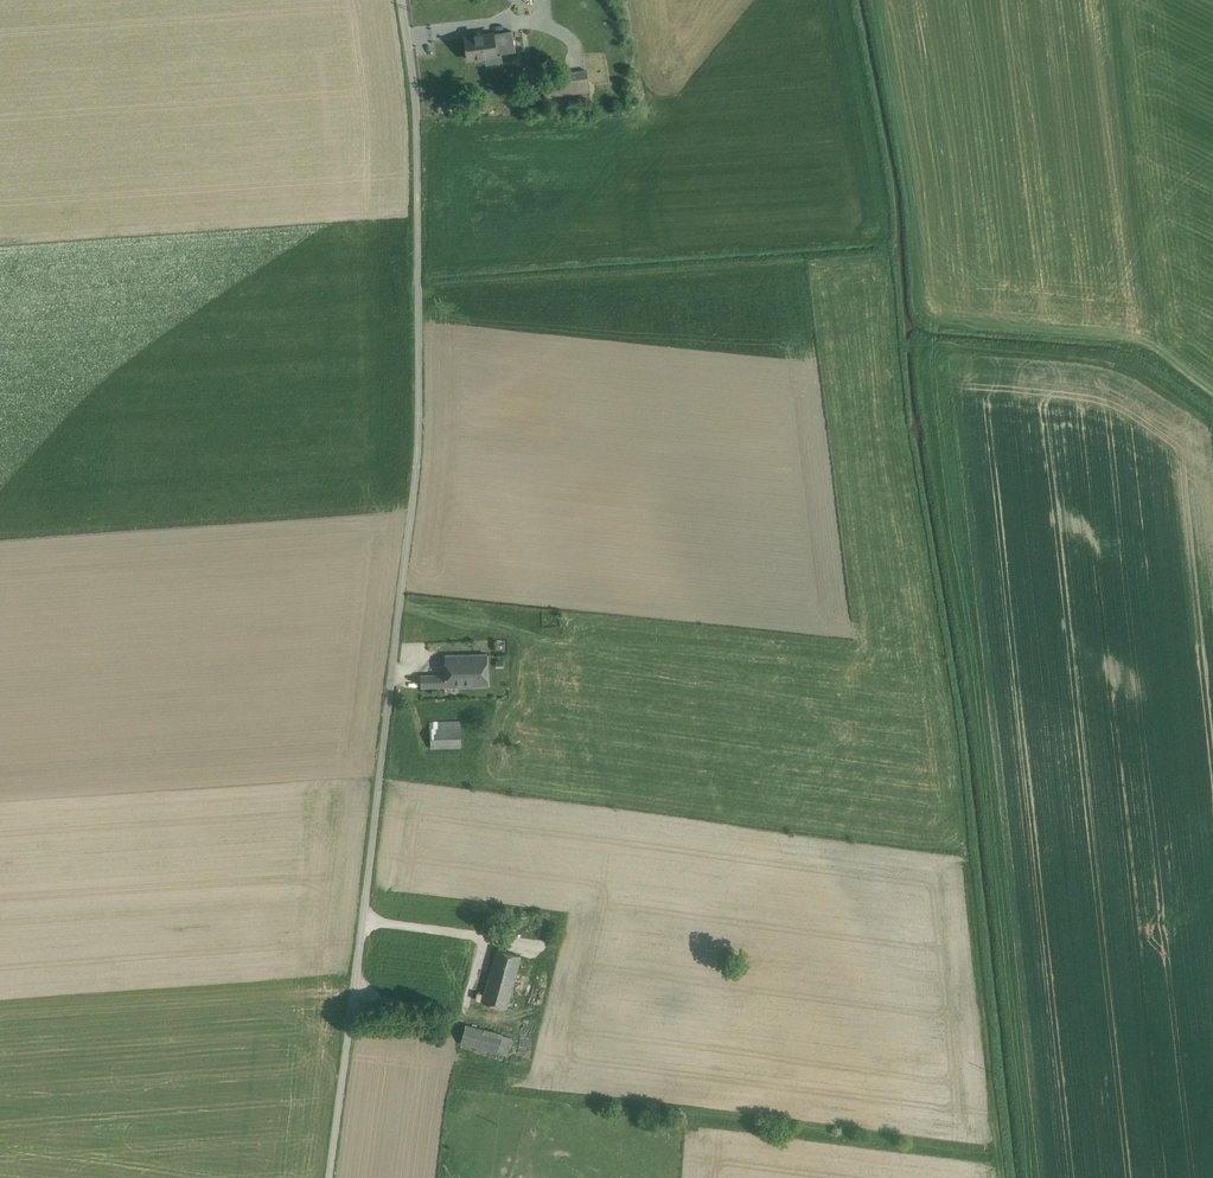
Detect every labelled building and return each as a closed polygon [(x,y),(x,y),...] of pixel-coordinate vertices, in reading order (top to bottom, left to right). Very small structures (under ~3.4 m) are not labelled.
[(512,30),(498,32),(501,54),(516,51),(512,30)] [(498,32),(465,37),(467,47),(466,47),(466,49),(467,49),(469,59),(485,56),(486,63),(502,60),(501,54),(498,32)] [(586,70),(542,77),(545,98),(589,91),(586,70)] [(487,654),(445,655),(446,674),(446,687),(489,686),(487,654)] [(446,674),(421,675),(421,687),(446,687),(446,674)] [(460,721),(430,722),(431,747),(461,746),(460,721)] [(497,949),(491,970),(515,977),(521,956),(497,949)] [(482,1002),(508,1009),(515,977),(491,970),(482,1002)] [(466,1025),(461,1043),(507,1056),(512,1037),(466,1025)]
